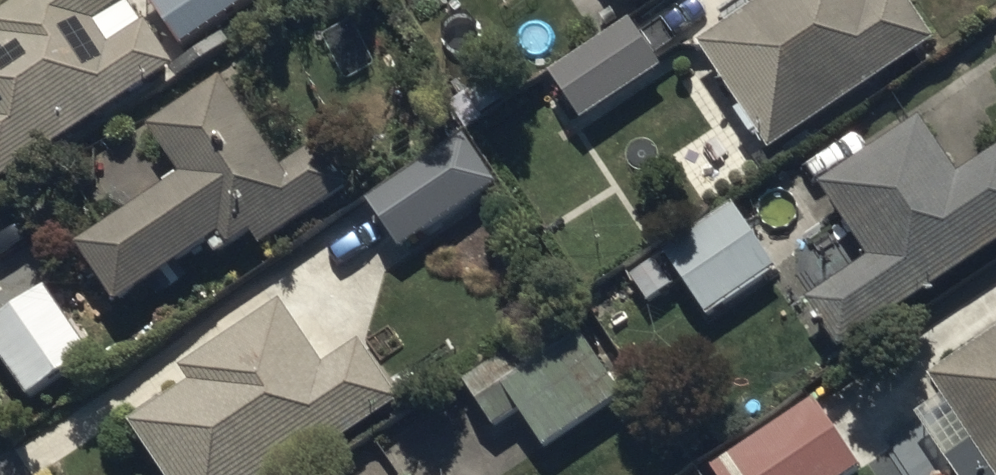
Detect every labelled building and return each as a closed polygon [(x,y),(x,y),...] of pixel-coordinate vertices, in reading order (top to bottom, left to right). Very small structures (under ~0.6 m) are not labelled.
[(177,69),(148,25),(140,30),(126,8),(129,6),(125,0),(26,0),(0,18),(0,188),(177,69)] [(184,50),(257,0),(150,0),(184,50)] [(773,153),(938,46),(908,0),(872,0),(871,1),(871,0),(775,0),(776,0),(704,47),(773,153)] [(551,76),(585,125),(663,71),(628,22),(551,76)] [(77,246),(118,309),(209,249),(217,260),(253,236),(261,248),(353,188),(324,144),(283,170),(224,80),(150,128),(182,177),(77,246)] [(844,351),(995,251),(995,156),(962,179),(922,119),(822,185),(873,263),(812,304),(844,351)] [(460,132),(365,197),(398,245),(494,180),(460,132)] [(736,204),(663,253),(709,321),(782,272),(736,204)] [(0,322),(0,358),(27,400),(93,357),(50,290),(0,322)] [(168,474),(294,474),(401,403),(363,347),(327,370),(283,304),(183,371),(192,384),(133,424),(168,474)] [(521,415),(545,451),(623,399),(566,314),(466,382),(498,431),(521,415)] [(932,379),(947,402),(919,422),(955,474),(995,474),(995,336),(932,379)] [(711,474),(853,474),(862,469),(812,398),(708,470),(711,474)]
